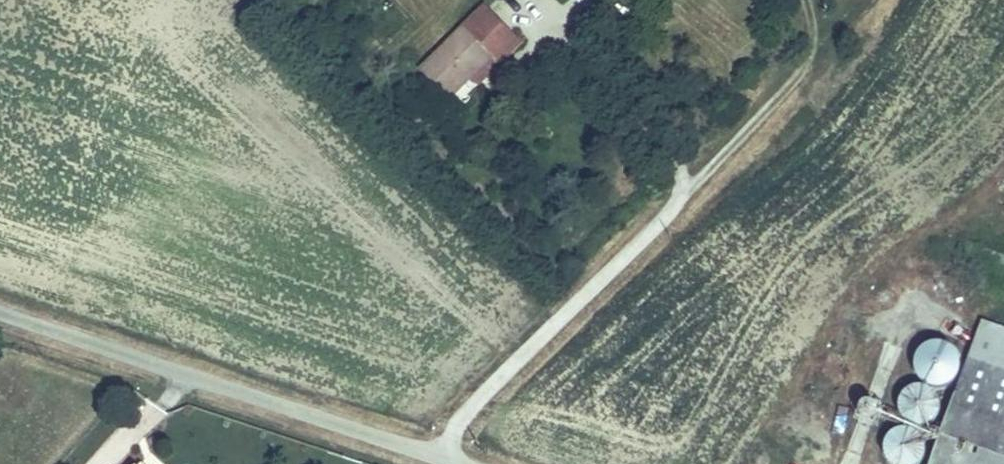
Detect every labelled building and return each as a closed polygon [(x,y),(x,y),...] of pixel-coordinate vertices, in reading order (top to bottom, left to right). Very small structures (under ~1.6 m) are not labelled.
[(497,63),(505,71),(527,47),(485,9),(423,75),(456,105),(476,85),(497,63)] [(484,93),(505,71),(497,63),(476,85),(484,93)] [(415,196),(396,215),(414,232),(432,212),(415,196)] [(984,320),(929,463),(1003,463),(1003,327),(984,320)] [(960,349),(950,341),(938,340),(928,346),(922,357),(923,369),(930,378),(941,383),(953,380),(962,372),(964,360),(960,349)] [(936,391),(926,384),(914,383),(903,389),(898,399),(898,411),(906,421),(917,425),(929,423),(937,414),(940,402),(936,391)] [(917,429),(908,425),(899,425),(890,429),(885,437),(883,446),(885,455),(891,462),(895,463),(913,463),(917,462),(923,454),(925,445),(923,436),(917,429)]
